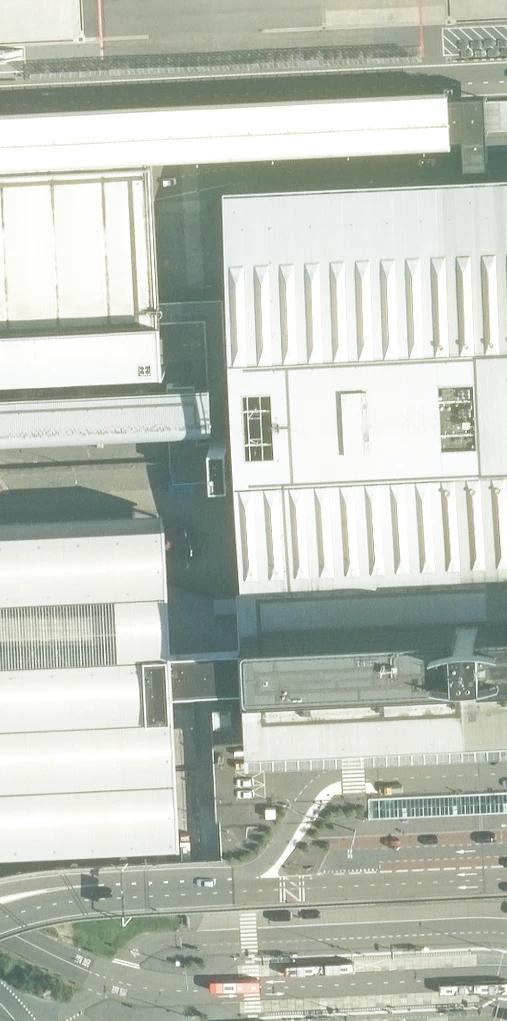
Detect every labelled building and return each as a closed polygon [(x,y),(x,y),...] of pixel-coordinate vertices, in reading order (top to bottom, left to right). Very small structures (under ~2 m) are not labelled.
[(155,159),(452,142),(452,135),(464,134),(465,150),(465,167),(490,166),(489,148),(488,130),(506,130),(506,99),(487,100),(486,89),(449,90),(449,87),(438,87),(0,108),(0,166),(155,159)] [(0,166),(0,381),(165,374),(162,311),(161,279),(156,172),(155,159),(0,166)] [(490,166),(465,167),(218,179),(220,214),(223,309),(225,380),(226,403),(228,427),(231,477),(241,645),(242,652),(261,651),(262,675),(262,685),(263,696),(264,716),(352,713),(366,713),(378,712),(378,692),(402,691),(403,710),(427,709),(506,705),(506,165),(490,166)] [(0,390),(0,439),(171,430),(228,427),(226,403),(225,380),(0,390)] [(228,427),(171,430),(172,458),(173,480),(231,477),(228,427)] [(168,648),(166,610),(163,549),(161,512),(0,520),(0,841),(176,832),(175,799),(174,779),(173,766),(172,736),(170,693),(170,689),(262,685),(262,675),(261,651),(242,652),(241,645),(168,648)] [(241,806),(241,807),(245,811),(246,812),(255,810),(263,809),(264,811),(266,811),(268,812),(269,822),(254,823),(255,830),(258,895),(303,893),(353,890),(404,888),(480,884),(494,884),(506,883),(506,705),(427,709),(403,710),(378,712),(366,713),(352,713),(264,716),(265,737),(267,786),(267,796),(264,797),(263,797),(262,799),(254,799),(252,797),(244,798),(242,800),(241,806)]
